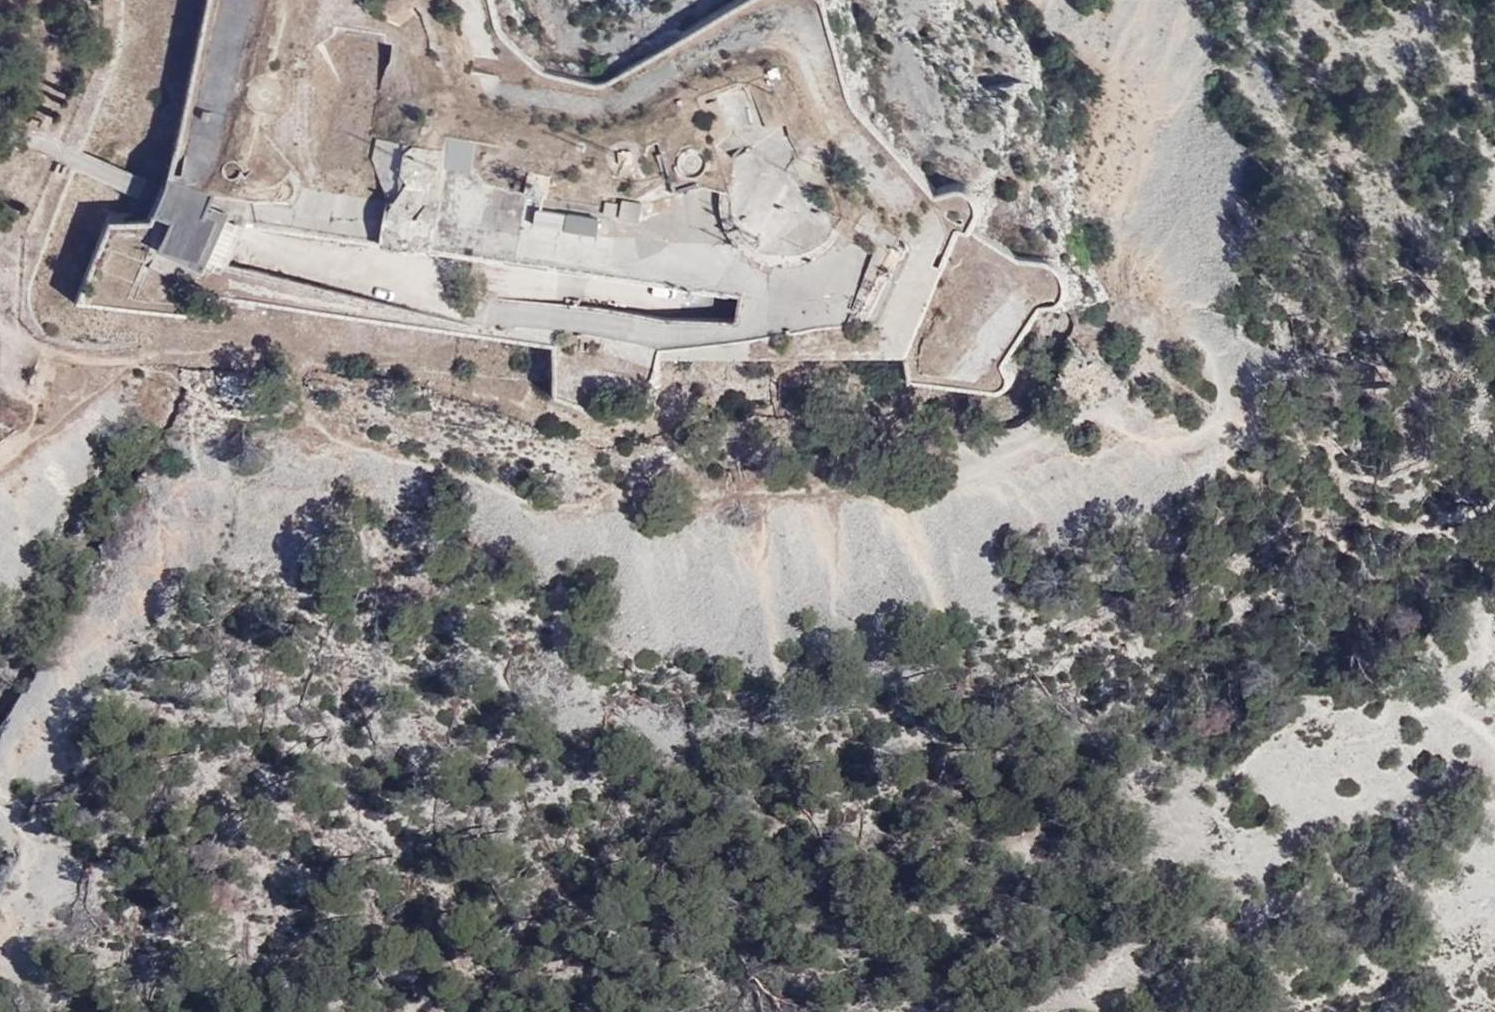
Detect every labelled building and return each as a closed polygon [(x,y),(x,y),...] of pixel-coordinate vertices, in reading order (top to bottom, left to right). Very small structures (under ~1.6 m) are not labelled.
[(170,167),(158,196),(150,216),(113,216),(80,292),(191,303),(202,283),(288,299),(499,334),(553,343),(556,396),(611,417),(653,409),(658,345),(906,349),(910,378),(992,389),(1001,389),(1007,382),(1006,371),(1002,363),(1039,303),(1055,301),(1065,289),(1066,271),(1058,262),(1049,259),(1021,259),(973,235),(970,227),(978,210),(976,197),(970,190),(958,188),(937,197),(856,109),(847,90),(826,0),(752,0),(603,88),(541,73),(509,41),(503,35),(496,26),(493,13),(491,0),(208,0),(170,167)]
